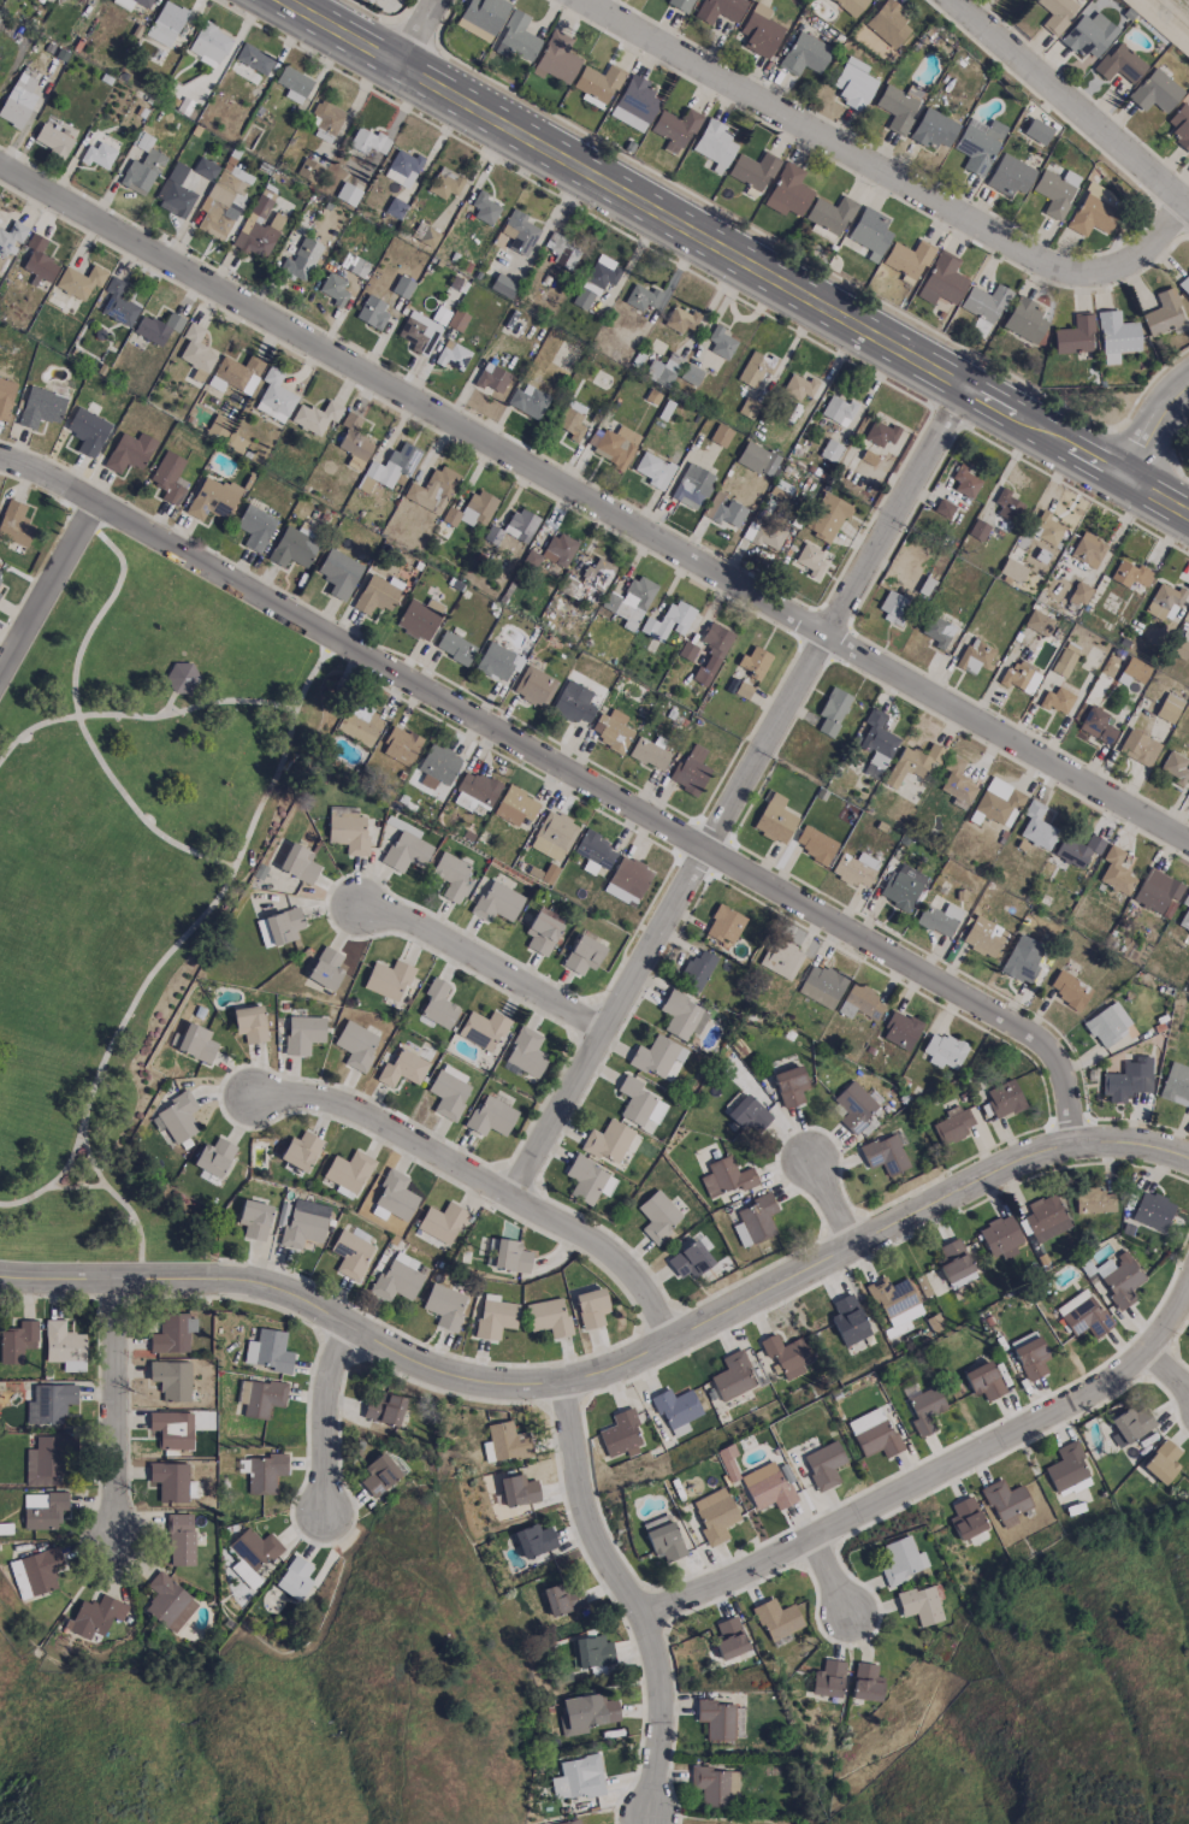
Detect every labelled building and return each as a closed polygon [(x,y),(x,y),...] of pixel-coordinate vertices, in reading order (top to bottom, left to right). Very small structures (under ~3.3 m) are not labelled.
[(111,2),(128,11),(133,2),(147,9),(152,0),(112,0),(111,2)] [(188,13),(166,0),(165,0),(144,35),(167,48),(188,13)] [(489,43),(510,3),(504,0),(468,0),(455,24),(489,43)] [(666,3),(685,13),(693,0),(667,0),(666,3)] [(747,2),(744,0),(703,0),(695,16),(710,25),(716,13),(735,24),(747,2)] [(852,19),(869,0),(868,0),(832,0),(852,19)] [(898,20),(905,11),(891,0),(884,0),(864,26),(893,49),(909,29),(898,20)] [(1052,36),(1079,8),(1070,0),(1034,0),(1049,14),(1040,24),(1052,36)] [(739,32),(747,37),(742,47),(767,60),(784,27),(766,18),(770,10),(755,2),(739,32)] [(540,38),(522,31),(529,16),(512,9),(494,50),(528,65),(540,38)] [(1058,38),(1078,60),(1087,52),(1092,57),(1119,33),(1098,10),(1088,19),(1084,14),(1058,38)] [(186,52),(216,68),(233,38),(203,21),(186,52)] [(567,85),(581,59),(566,51),(572,39),(553,29),(530,72),(541,79),(544,73),(567,85)] [(832,47),(796,30),(778,67),(797,76),(802,66),(819,74),(832,47)] [(1131,84),(1147,66),(1118,41),(1092,70),(1105,82),(1115,71),(1131,84)] [(233,59),(265,76),(275,59),(243,42),(233,59)] [(868,66),(847,55),(831,85),(840,90),(835,99),(860,112),(877,80),(864,74),(868,66)] [(624,72),(608,63),(602,75),(583,65),(571,86),(606,105),(624,72)] [(312,79),(282,65),(274,83),(287,88),(283,97),(301,105),(312,79)] [(1126,97),(1142,112),(1152,102),(1164,113),(1183,93),(1156,66),(1126,97)] [(609,117),(644,133),(659,101),(651,97),(655,87),(629,75),(609,117)] [(37,97),(12,84),(0,107),(0,119),(20,129),(37,97)] [(902,137),(920,102),(885,84),(874,105),(892,114),(884,128),(902,137)] [(350,115),(319,99),(308,123),(317,127),(314,133),(336,144),(350,115)] [(1167,135),(1188,154),(1188,153),(1188,106),(1183,101),(1166,121),(1174,128),(1167,135)] [(945,150),(959,124),(924,106),(908,139),(924,147),(928,141),(945,150)] [(699,113),(686,107),(680,119),(659,110),(650,131),(667,139),(662,150),(679,157),(699,113)] [(961,169),(982,178),(1004,125),(990,119),(987,125),(967,117),(953,149),(967,155),(961,169)] [(1052,130),(1031,117),(1021,133),(1042,146),(1052,130)] [(720,176),(741,138),(707,119),(690,150),(715,163),(711,171),(720,176)] [(64,157),(73,138),(41,123),(32,143),(64,157)] [(392,140),(375,132),(374,135),(358,127),(348,144),(381,161),(392,140)] [(81,158),(106,171),(117,150),(99,141),(95,149),(88,145),(81,158)] [(423,159),(396,148),(385,175),(411,186),(423,159)] [(726,174),(760,194),(780,160),(764,151),(757,164),(738,153),(726,174)] [(1014,189),(1023,194),(1035,170),(1001,152),(984,185),(1009,198),(1014,189)] [(219,166),(200,156),(192,171),(211,181),(219,166)] [(320,166),(305,157),(296,173),(312,181),(320,166)] [(153,203),(183,220),(196,194),(179,185),(189,168),(176,161),(153,203)] [(784,216),(787,210),(800,217),(813,191),(798,184),(805,171),(785,161),(763,205),(784,216)] [(221,241),(255,178),(225,162),(199,209),(204,212),(196,228),(221,241)] [(447,192),(458,196),(464,177),(437,168),(428,193),(445,199),(447,192)] [(1031,191),(1048,198),(1041,214),(1060,221),(1074,185),(1039,171),(1031,191)] [(353,207),(361,191),(343,181),(335,197),(353,207)] [(1085,236),(1090,226),(1106,233),(1122,198),(1088,182),(1067,228),(1085,236)] [(477,208),(473,217),(491,226),(502,205),(477,192),(470,205),(477,208)] [(233,244),(264,260),(285,217),(271,210),(275,202),(257,193),(233,244)] [(856,203),(840,195),(834,207),(815,197),(804,219),(839,237),(856,203)] [(846,238),(879,256),(892,233),(883,229),(888,220),(863,206),(846,238)] [(524,221),(527,216),(512,208),(499,232),(512,239),(508,248),(525,258),(540,229),(524,221)] [(5,257),(12,239),(21,244),(28,227),(12,220),(8,231),(0,228),(0,255),(5,257)] [(571,271),(582,248),(549,233),(543,247),(555,253),(551,262),(571,271)] [(290,260),(285,257),(278,268),(303,282),(323,247),(304,236),(290,260)] [(893,241),(881,263),(902,275),(899,279),(913,287),(935,248),(919,239),(911,251),(893,241)] [(932,305),(937,296),(954,305),(968,280),(953,272),(959,260),(940,249),(915,296),(932,305)] [(362,278),(370,264),(345,251),(338,266),(362,278)] [(571,303),(587,312),(604,281),(613,286),(623,268),(598,254),(571,303)] [(86,276),(64,266),(54,288),(85,301),(92,284),(100,288),(107,271),(91,265),(86,276)] [(349,293),(342,290),(346,281),(327,272),(317,293),(342,306),(349,293)] [(1176,285),(1188,299),(1188,272),(1176,285)] [(489,290),(510,298),(517,282),(495,273),(489,290)] [(100,313),(129,328),(140,308),(119,297),(126,283),(111,275),(103,291),(109,294),(100,313)] [(405,299),(415,283),(400,275),(391,291),(405,299)] [(657,293),(634,282),(624,302),(647,314),(657,293)] [(971,285),(959,307),(993,325),(1011,291),(996,283),(989,295),(971,285)] [(1154,294),(1159,307),(1140,314),(1150,338),(1185,324),(1171,287),(1154,294)] [(355,319),(379,329),(390,305),(366,294),(355,319)] [(1038,318),(1043,306),(1015,296),(1003,330),(1037,343),(1046,321),(1038,318)] [(699,316),(673,304),(663,326),(689,338),(699,316)] [(461,333),(469,316),(454,309),(446,325),(461,333)] [(1139,351),(1137,322),(1120,323),(1119,310),(1098,311),(1101,364),(1119,363),(1118,352),(1139,351)] [(163,325),(142,314),(133,333),(160,347),(170,330),(177,333),(184,319),(169,312),(163,325)] [(1073,313),(1074,328),(1053,329),(1054,353),(1093,351),(1091,312),(1073,313)] [(406,316),(397,336),(413,343),(410,350),(428,357),(442,323),(432,319),(431,320),(418,315),(416,320),(406,316)] [(216,354),(197,345),(204,329),(189,322),(182,337),(187,339),(178,359),(195,367),(191,379),(203,384),(216,354)] [(713,342),(709,352),(728,360),(736,340),(722,334),(724,328),(714,323),(707,340),(713,342)] [(435,359),(461,372),(471,352),(446,339),(435,359)] [(770,376),(777,363),(752,349),(736,379),(754,389),(763,372),(770,376)] [(223,355),(206,385),(220,393),(226,384),(244,394),(263,361),(250,354),(242,366),(223,355)] [(668,388),(676,369),(650,359),(643,377),(668,388)] [(475,382),(499,395),(510,375),(486,361),(475,382)] [(695,386),(703,371),(687,363),(678,378),(695,386)] [(267,383),(254,408),(283,423),(297,397),(277,386),(284,373),(269,365),(261,380),(267,383)] [(800,399),(802,395),(812,398),(817,382),(789,373),(782,393),(800,399)] [(15,381),(0,378),(0,418),(7,419),(15,381)] [(508,404),(537,421),(550,398),(521,381),(508,404)] [(16,424),(34,430),(39,418),(57,424),(66,398),(30,385),(16,424)] [(858,404),(849,400),(847,403),(829,395),(820,416),(846,428),(858,404)] [(761,405),(746,396),(737,412),(753,421),(761,405)] [(320,413),(300,402),(289,421),(319,437),(329,419),(335,422),(344,407),(329,399),(320,413)] [(111,425),(78,406),(64,430),(82,440),(76,450),(92,459),(111,425)] [(567,439),(578,444),(585,426),(580,423),(583,415),(564,406),(555,426),(570,433),(567,439)] [(337,449),(366,461),(374,442),(356,434),(362,418),(346,411),(340,426),(346,428),(337,449)] [(893,445),(899,431),(872,418),(863,439),(881,448),(884,441),(893,445)] [(708,439),(723,448),(733,432),(718,423),(708,439)] [(595,426),(584,449),(624,468),(640,435),(618,425),(614,435),(595,426)] [(102,465),(118,475),(126,462),(140,470),(157,441),(140,431),(135,439),(122,432),(102,465)] [(842,446),(827,438),(818,455),(834,463),(842,446)] [(389,489),(399,472),(407,477),(421,452),(403,441),(397,452),(391,449),(382,466),(370,460),(362,474),(389,489)] [(735,462),(754,471),(755,469),(770,476),(779,457),(746,441),(735,462)] [(184,459),(164,450),(149,482),(165,489),(160,499),(176,506),(184,488),(173,483),(184,459)] [(633,470),(649,478),(646,484),(661,492),(674,467),(643,450),(633,470)] [(715,476),(688,462),(669,497),(696,511),(715,476)] [(423,488),(410,482),(402,497),(438,516),(460,476),(437,464),(423,488)] [(953,490),(972,499),(983,478),(958,466),(952,479),(957,482),(953,490)] [(185,513),(201,522),(207,510),(226,520),(240,491),(205,473),(185,513)] [(994,502),(1000,506),(996,514),(1013,523),(1023,504),(1008,496),(1011,491),(1002,487),(994,502)] [(441,521),(454,527),(458,519),(472,527),(474,522),(484,527),(498,500),(474,488),(462,513),(448,506),(441,521)] [(804,532),(831,544),(849,504),(822,492),(804,532)] [(711,519),(719,524),(720,520),(737,529),(747,509),(723,496),(711,519)] [(35,524),(21,519),(26,506),(8,499),(0,519),(0,537),(26,547),(35,524)] [(259,554),(277,519),(246,503),(234,526),(248,534),(242,545),(259,554)] [(526,544),(538,519),(513,508),(502,532),(526,544)] [(1071,529),(1042,514),(1016,561),(1044,577),(1071,529)] [(786,533),(753,515),(742,535),(775,553),(786,533)] [(283,568),(288,558),(305,568),(320,542),(287,523),(267,558),(283,568)] [(483,539),(495,545),(502,531),(489,525),(483,539)] [(541,556),(564,568),(578,543),(555,531),(541,556)] [(1094,569),(1106,543),(1081,532),(1070,557),(1094,569)] [(818,560),(822,551),(803,542),(794,562),(810,569),(807,576),(817,580),(825,563),(818,560)] [(333,582),(327,593),(344,602),(363,566),(329,547),(315,573),(333,582)] [(616,566),(597,557),(592,568),(587,566),(580,581),(604,592),(616,566)] [(1028,568),(1006,557),(998,573),(1020,584),(1028,568)] [(1110,580),(1128,587),(1130,581),(1147,587),(1153,573),(1118,558),(1110,580)] [(391,613),(401,588),(367,574),(353,609),(369,615),(373,605),(391,613)] [(656,586),(632,575),(620,600),(606,594),(600,607),(625,619),(622,626),(634,632),(656,586)] [(1083,607),(1093,589),(1077,580),(1067,598),(1083,607)] [(1184,592),(1176,588),(1176,590),(1158,582),(1145,611),(1170,622),(1184,592)] [(910,600),(887,589),(876,613),(898,624),(910,600)] [(683,635),(695,609),(672,598),(660,623),(646,616),(639,631),(663,643),(669,629),(683,635)] [(429,641),(440,612),(407,599),(396,629),(429,641)] [(1023,626),(1046,636),(1054,620),(1031,609),(1023,626)] [(943,653),(955,627),(930,615),(921,634),(936,641),(933,648),(943,653)] [(701,641),(712,646),(702,667),(698,665),(691,680),(708,688),(733,633),(709,622),(701,641)] [(468,665),(476,646),(442,631),(434,650),(468,665)] [(1188,652),(1188,643),(1175,636),(1167,652),(1185,661),(1188,652)] [(955,666),(978,678),(993,649),(971,637),(955,666)] [(1051,672),(1066,678),(1079,647),(1064,640),(1051,672)] [(504,683),(517,653),(487,641),(475,670),(504,683)] [(698,647),(687,641),(685,644),(683,643),(677,654),(690,662),(698,647)] [(771,654),(745,644),(735,669),(760,679),(771,654)] [(567,678),(551,709),(587,727),(598,704),(600,705),(617,671),(589,656),(576,683),(567,678)] [(1126,686),(1131,677),(1144,684),(1152,669),(1129,656),(1116,680),(1126,686)] [(175,698),(202,684),(189,659),(162,673),(175,698)] [(1031,695),(1041,670),(1017,661),(1014,669),(1005,665),(999,682),(1031,695)] [(544,708),(557,679),(525,665),(512,694),(544,708)] [(852,697),(831,686),(817,715),(823,717),(817,731),(832,738),(852,697)] [(1053,694),(1045,690),(1039,704),(1064,716),(1074,694),(1057,686),(1053,694)] [(1173,725),(1185,702),(1166,692),(1154,715),(1173,725)] [(370,747),(383,720),(348,703),(335,730),(370,747)] [(1104,723),(1108,713),(1088,705),(1078,731),(1111,744),(1117,729),(1104,723)] [(879,728),(886,714),(871,707),(863,722),(868,724),(858,746),(872,753),(862,773),(878,780),(899,738),(879,728)] [(607,716),(600,712),(588,735),(622,752),(633,730),(623,725),(627,717),(611,709),(607,716)] [(422,740),(394,725),(379,752),(407,768),(422,740)] [(1117,751),(1149,768),(1161,744),(1130,727),(1117,751)] [(661,771),(670,754),(661,750),(665,742),(656,738),(653,743),(637,736),(628,756),(661,771)] [(424,773),(419,783),(432,790),(436,781),(447,787),(462,758),(430,742),(416,770),(424,773)] [(667,782),(698,795),(710,768),(700,764),(706,749),(692,743),(683,763),(676,760),(667,782)] [(902,745),(884,784),(895,790),(904,770),(922,778),(929,762),(938,767),(945,750),(930,743),(925,755),(902,745)] [(1169,750),(1159,770),(1175,778),(1173,783),(1181,787),(1188,772),(1188,770),(1184,768),(1188,759),(1169,750)] [(936,788),(953,797),(950,803),(965,811),(978,786),(957,775),(965,761),(953,755),(936,788)] [(455,789),(489,807),(500,786),(466,768),(455,789)] [(1012,828),(1025,792),(987,778),(974,813),(1012,828)] [(522,817),(530,821),(540,801),(506,785),(492,815),(517,826),(522,817)] [(797,817),(781,809),(786,798),(770,791),(752,830),(784,845),(797,817)] [(579,826),(548,809),(528,846),(558,863),(579,826)] [(1018,835),(1045,851),(1060,826),(1045,817),(1048,813),(1041,809),(1033,823),(1027,820),(1018,835)] [(345,856),(366,856),(367,817),(328,816),(327,843),(346,844),(345,856)] [(828,864),(838,842),(803,825),(792,848),(828,864)] [(433,847),(399,829),(381,862),(401,873),(408,861),(422,868),(433,847)] [(607,870),(618,848),(584,830),(572,852),(587,859),(582,869),(592,874),(596,865),(607,870)] [(1089,851),(1099,855),(1105,840),(1089,834),(1084,845),(1061,836),(1053,857),(1082,868),(1089,851)] [(313,853),(290,842),(278,869),(311,885),(320,866),(309,861),(313,853)] [(1127,895),(1137,877),(1117,867),(1125,852),(1109,844),(1101,859),(1107,863),(1098,880),(1127,895)] [(457,904),(466,887),(461,884),(471,866),(441,851),(429,873),(447,883),(440,896),(457,904)] [(859,853),(856,859),(840,852),(830,874),(866,890),(879,861),(859,853)] [(607,884),(614,887),(614,888),(639,899),(652,870),(620,855),(607,884)] [(877,895),(907,912),(926,877),(901,863),(895,874),(890,872),(877,895)] [(1132,901),(1161,914),(1168,897),(1177,900),(1184,884),(1146,868),(1132,901)] [(490,923),(495,914),(511,923),(525,898),(490,878),(471,912),(490,923)] [(1188,888),(1180,904),(1187,907),(1177,925),(1188,931),(1188,889),(1188,888)] [(963,910),(947,902),(942,912),(925,903),(915,922),(948,939),(963,910)] [(746,917),(718,904),(704,932),(731,946),(746,917)] [(297,939),(295,930),(304,928),(299,907),(264,916),(271,945),(297,939)] [(530,936),(525,947),(545,957),(562,925),(536,911),(524,933),(530,936)] [(960,942),(992,959),(1007,931),(976,914),(960,942)] [(587,966),(593,970),(605,948),(579,933),(561,965),(581,976),(587,966)] [(790,981),(805,953),(773,936),(758,964),(790,981)] [(1041,955),(1012,943),(1000,971),(1029,984),(1041,955)] [(331,992),(344,970),(338,966),(344,957),(324,945),(305,977),(331,992)] [(676,981),(698,993),(716,957),(701,949),(695,961),(689,957),(676,981)] [(398,1003),(413,967),(394,959),(390,969),(373,961),(362,987),(398,1003)] [(796,992),(831,1010),(847,979),(813,961),(796,992)] [(1049,986),(1059,992),(1055,998),(1078,1012),(1092,989),(1059,969),(1049,986)] [(419,1014),(448,1030),(459,1008),(442,998),(449,985),(433,976),(423,994),(428,996),(419,1014)] [(855,1011),(876,1021),(883,1005),(873,1000),(876,993),(851,981),(837,1012),(851,1019),(855,1011)] [(697,1035),(709,1013),(670,990),(658,1009),(670,1016),(662,1030),(684,1042),(690,1031),(697,1035)] [(1099,1048),(1133,1028),(1116,1001),(1083,1021),(1099,1048)] [(232,1008),(235,1035),(244,1034),(244,1043),(265,1042),(262,1006),(232,1008)] [(457,1037),(494,1051),(507,1018),(490,1012),(488,1019),(467,1011),(457,1037)] [(921,1022),(891,1011),(880,1039),(910,1051),(921,1022)] [(323,1043),(324,1017),(286,1016),(285,1055),(309,1056),(309,1042),(323,1043)] [(333,1045),(348,1052),(343,1064),(363,1073),(380,1036),(345,1020),(333,1045)] [(208,1039),(211,1032),(187,1022),(175,1050),(209,1064),(217,1043),(208,1039)] [(503,1061),(537,1078),(548,1057),(535,1051),(542,1036),(521,1025),(503,1061)] [(637,1044),(627,1062),(661,1080),(670,1062),(679,1066),(687,1050),(655,1033),(647,1049),(637,1044)] [(968,1046),(944,1033),(941,1038),(931,1033),(919,1055),(942,1066),(943,1064),(955,1070),(968,1046)] [(398,1075),(417,1085),(429,1063),(400,1047),(390,1065),(384,1062),(375,1079),(391,1088),(398,1075)] [(1151,1056),(1134,1056),(1134,1061),(1122,1061),(1122,1073),(1102,1073),(1101,1099),(1130,1099),(1131,1092),(1150,1092),(1151,1056)] [(1171,1061),(1158,1094),(1188,1105),(1188,1068),(1171,1061)] [(804,1102),(800,1090),(807,1088),(800,1065),(772,1074),(783,1109),(804,1102)] [(454,1122),(471,1086),(437,1070),(427,1091),(439,1097),(432,1112),(454,1122)] [(619,1116),(641,1127),(655,1097),(639,1089),(642,1082),(624,1074),(616,1091),(628,1096),(619,1116)] [(845,1113),(838,1120),(851,1134),(879,1108),(853,1080),(832,1099),(845,1113)] [(984,1090),(993,1118),(1024,1108),(1014,1080),(984,1090)] [(154,1111),(175,1144),(198,1130),(189,1114),(198,1108),(188,1091),(154,1111)] [(518,1112),(483,1093),(465,1127),(483,1136),(487,1128),(504,1137),(518,1112)] [(772,1116),(745,1093),(726,1114),(752,1138),(772,1116)] [(666,1105),(657,1100),(646,1118),(656,1123),(666,1105)] [(947,1118),(933,1123),(941,1145),(967,1136),(964,1128),(973,1124),(966,1104),(945,1112),(947,1118)] [(633,1129),(608,1118),(602,1133),(589,1128),(580,1149),(618,1165),(633,1129)] [(305,1173),(322,1141),(303,1130),(298,1140),(291,1136),(278,1158),(305,1173)] [(909,1167),(894,1132),(858,1148),(867,1169),(881,1163),(886,1176),(909,1167)] [(192,1167),(221,1178),(235,1144),(216,1137),(212,1146),(202,1142),(192,1167)] [(359,1193),(372,1158),(352,1150),(348,1161),(332,1155),(322,1179),(359,1193)] [(706,1164),(709,1173),(699,1177),(708,1198),(738,1186),(740,1191),(758,1184),(751,1166),(737,1172),(729,1154),(706,1164)] [(607,1196),(617,1177),(574,1155),(564,1175),(575,1180),(568,1195),(591,1206),(598,1192),(607,1196)] [(406,1221),(418,1197),(403,1189),(408,1177),(388,1167),(379,1186),(382,1188),(373,1204),(406,1221)] [(639,1229),(655,1246),(671,1231),(668,1228),(681,1216),(656,1188),(635,1208),(648,1221),(639,1229)] [(1075,1189),(1076,1214),(1115,1212),(1114,1194),(1101,1194),(1100,1188),(1075,1189)] [(1163,1232),(1174,1203),(1142,1190),(1131,1220),(1163,1232)] [(1070,1226),(1053,1192),(1026,1205),(1030,1214),(1022,1218),(1036,1244),(1070,1226)] [(777,1212),(770,1195),(733,1208),(739,1223),(732,1225),(740,1247),(775,1234),(768,1215),(777,1212)] [(329,1207),(294,1198),(287,1226),(282,1225),(278,1244),(300,1250),(303,1239),(321,1243),(329,1207)] [(236,1223),(245,1226),(242,1237),(263,1242),(272,1206),(242,1199),(236,1223)] [(467,1211),(447,1201),(441,1212),(427,1206),(416,1229),(450,1246),(467,1211)] [(1022,1242),(1009,1213),(977,1229),(993,1262),(1016,1251),(1014,1246),(1022,1242)] [(330,1251),(341,1256),(335,1272),(357,1281),(373,1244),(339,1230),(330,1251)] [(937,1247),(943,1258),(936,1261),(950,1289),(976,1277),(958,1237),(937,1247)] [(520,1241),(495,1239),(493,1269),(529,1272),(531,1252),(520,1250),(520,1241)] [(691,1277),(712,1265),(697,1240),(665,1258),(677,1279),(688,1272),(691,1277)] [(1092,1269),(1120,1310),(1136,1299),(1130,1290),(1145,1280),(1125,1250),(1112,1258),(1111,1256),(1092,1269)] [(424,1275),(389,1256),(370,1292),(388,1301),(393,1292),(410,1301),(424,1275)] [(907,1277),(889,1285),(885,1276),(864,1285),(873,1305),(879,1302),(886,1319),(919,1304),(907,1277)] [(438,1315),(434,1325),(454,1332),(467,1295),(430,1282),(421,1309),(438,1315)] [(582,1330),(604,1325),(601,1314),(608,1312),(602,1287),(573,1294),(582,1330)] [(1087,1329),(1094,1339),(1112,1326),(1086,1288),(1055,1308),(1074,1337),(1087,1329)] [(871,1334),(850,1293),(831,1302),(836,1313),(829,1317),(844,1347),(871,1334)] [(525,1303),(529,1331),(549,1328),(550,1338),(569,1335),(564,1298),(525,1303)] [(476,1338),(499,1340),(500,1327),(515,1329),(518,1304),(480,1300),(476,1338)] [(150,1352),(188,1352),(187,1332),(195,1332),(195,1314),(160,1315),(160,1333),(149,1333),(150,1352)] [(45,1362),(62,1362),(63,1372),(85,1371),(85,1332),(64,1333),(64,1319),(44,1320),(45,1362)] [(23,1364),(23,1348),(37,1348),(36,1320),(18,1320),(19,1329),(0,1329),(0,1364),(23,1364)] [(286,1332),(258,1328),(256,1342),(246,1340),(243,1364),(290,1371),(293,1352),(283,1351),(286,1332)] [(1047,1373),(1042,1362),(1048,1359),(1036,1330),(1009,1341),(1026,1381),(1047,1373)] [(758,1341),(766,1359),(771,1357),(778,1373),(781,1371),(786,1381),(804,1372),(800,1363),(810,1359),(800,1337),(781,1345),(775,1333),(758,1341)] [(709,1376),(720,1402),(757,1386),(740,1349),(720,1358),(726,1369),(709,1376)] [(962,1372),(973,1396),(982,1392),(986,1402),(1005,1393),(990,1360),(962,1372)] [(189,1402),(190,1362),(149,1361),(149,1381),(160,1381),(160,1401),(189,1402)] [(268,1419),(269,1405),(284,1407),(287,1384),(240,1379),(237,1403),(244,1403),(243,1416),(268,1419)] [(76,1403),(76,1384),(33,1385),(33,1400),(26,1400),(27,1423),(64,1423),(64,1404),(76,1403)] [(918,1438),(934,1431),(927,1416),(946,1408),(935,1385),(906,1399),(915,1418),(910,1421),(918,1438)] [(702,1414),(690,1389),(673,1397),(668,1388),(649,1397),(657,1416),(662,1414),(669,1429),(702,1414)] [(404,1398),(370,1389),(362,1417),(397,1427),(404,1398)] [(1117,1447),(1155,1427),(1142,1402),(1109,1419),(1116,1433),(1111,1436),(1117,1447)] [(847,1421),(862,1457),(881,1450),(884,1457),(900,1451),(881,1406),(847,1421)] [(192,1450),(192,1413),(149,1412),(148,1431),(158,1431),(158,1449),(192,1450)] [(487,1425),(494,1462),(533,1455),(528,1431),(513,1434),(511,1420),(487,1425)] [(26,1449),(26,1485),(65,1485),(65,1436),(35,1437),(36,1449),(26,1449)] [(1174,1461),(1181,1452),(1164,1438),(1141,1467),(1165,1485),(1180,1466),(1174,1461)] [(817,1492),(839,1482),(833,1468),(846,1462),(836,1440),(801,1456),(817,1492)] [(1091,1476),(1073,1440),(1055,1449),(1060,1460),(1043,1468),(1055,1493),(1091,1476)] [(359,1482),(374,1499),(401,1473),(381,1451),(363,1468),(368,1474),(359,1482)] [(286,1453),(266,1453),(265,1458),(248,1458),(248,1494),(275,1494),(276,1475),(286,1475),(286,1453)] [(755,1510),(773,1502),(777,1510),(797,1501),(789,1483),(784,1486),(772,1461),(740,1476),(755,1510)] [(188,1464),(149,1463),(148,1482),(159,1482),(159,1502),(187,1502),(188,1464)] [(499,1479),(505,1508),(541,1500),(536,1479),(525,1482),(523,1473),(499,1479)] [(1014,1515),(1032,1506),(1022,1484),(1007,1491),(1001,1478),(981,1487),(1001,1530),(1018,1522),(1014,1515)] [(723,1526),(738,1520),(725,1487),(691,1501),(702,1528),(700,1529),(707,1547),(728,1539),(723,1526)] [(23,1494),(24,1528),(59,1528),(59,1510),(67,1510),(67,1493),(23,1494)] [(959,1541),(987,1528),(971,1495),(950,1505),(955,1515),(949,1518),(959,1541)] [(193,1566),(194,1514),(168,1514),(167,1566),(193,1566)] [(654,1557),(663,1553),(667,1562),(685,1554),(671,1521),(644,1532),(654,1557)] [(550,1526),(539,1530),(536,1523),(513,1531),(523,1559),(557,1547),(550,1526)] [(283,1547),(268,1532),(260,1540),(248,1527),(228,1546),(255,1574),(283,1547)] [(879,1566),(885,1584),(929,1569),(923,1551),(915,1553),(908,1535),(882,1544),(889,1563),(879,1566)] [(8,1562),(21,1600),(59,1587),(51,1566),(62,1563),(56,1546),(8,1562)] [(313,1581),(306,1577),(313,1567),(295,1555),(274,1585),(298,1602),(313,1581)] [(175,1634),(199,1602),(157,1571),(146,1586),(156,1593),(143,1610),(175,1634)] [(550,1616),(584,1607),(578,1581),(543,1590),(550,1616)] [(916,1613),(920,1627),(943,1620),(932,1584),(895,1595),(902,1617),(916,1613)] [(90,1640),(93,1632),(103,1637),(111,1617),(121,1621),(128,1605),(101,1594),(97,1605),(80,1598),(66,1630),(90,1640)] [(767,1641),(807,1625),(798,1602),(778,1609),(773,1598),(753,1606),(767,1641)] [(721,1660),(748,1650),(735,1615),(714,1623),(719,1635),(712,1637),(721,1660)] [(612,1663),(608,1634),(570,1640),(575,1669),(612,1663)] [(844,1661),(823,1659),(822,1671),(813,1670),(811,1694),(840,1697),(844,1661)] [(881,1701),(883,1677),(876,1676),(877,1664),(854,1662),(852,1699),(881,1701)] [(563,1737),(589,1732),(587,1726),(620,1721),(616,1698),(602,1700),(600,1692),(561,1699),(564,1713),(559,1714),(563,1737)] [(733,1740),(733,1704),(715,1704),(715,1699),(696,1699),(696,1721),(706,1722),(706,1740),(733,1740)] [(554,1800),(604,1792),(598,1754),(558,1760),(561,1776),(550,1778),(554,1800)] [(737,1771),(710,1770),(710,1766),(690,1766),(690,1788),(701,1788),(701,1803),(737,1804),(737,1771)]
